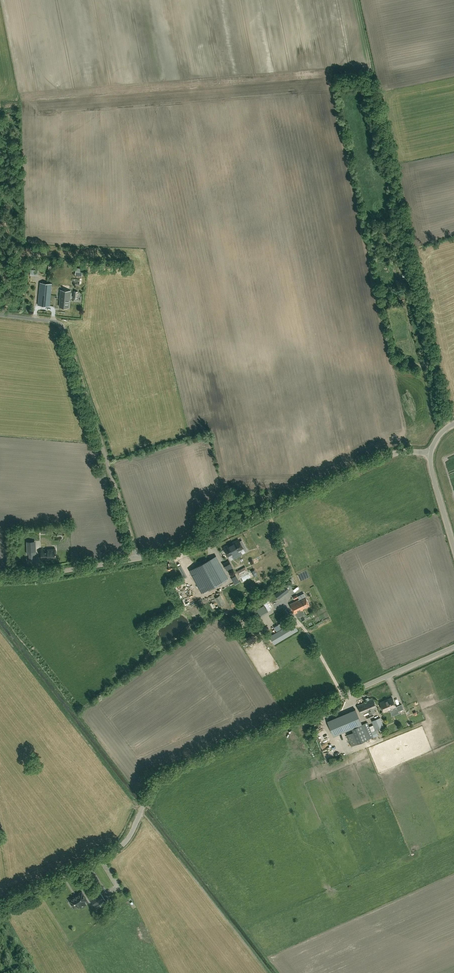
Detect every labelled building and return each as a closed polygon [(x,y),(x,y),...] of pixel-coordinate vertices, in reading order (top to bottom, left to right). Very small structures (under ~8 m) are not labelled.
[(389,239),(387,227),(380,228),(383,240),(387,239),(388,245),(391,244),(390,238),(389,239)] [(50,305),(52,284),(40,282),(38,304),(50,305)] [(70,300),(71,290),(60,289),(60,299),(60,306),(68,307),(69,300),(70,300)] [(240,541),(239,539),(224,547),(231,560),(245,552),(243,549),(244,549),(242,547),(245,545),(242,540),(240,541)] [(36,553),(36,544),(27,544),(27,553),(36,553)] [(41,559),(56,559),(56,548),(41,549),(41,559)] [(203,592),(228,578),(223,570),(217,573),(210,559),(196,567),(204,580),(198,583),(203,592)] [(240,571),(248,567),(246,563),(238,567),(240,571)] [(279,599),(289,591),(285,586),(275,594),(279,599)] [(193,603),(188,605),(189,608),(200,602),(198,598),(195,600),(194,597),(190,599),(193,603)] [(309,604),(306,597),(302,599),(301,598),(298,599),(298,600),(290,604),(295,613),(303,609),(302,608),(309,604)] [(273,607),(276,616),(287,611),(282,599),(278,601),(279,604),(273,607)] [(275,609),(270,601),(266,603),(271,611),(275,609)] [(278,621),(289,616),(287,612),(276,616),(278,621)] [(274,644),(298,630),(293,623),(270,636),(274,644)] [(390,709),(396,706),(392,696),(380,702),(384,711),(390,709)] [(372,712),(375,711),(374,708),(377,707),(373,698),(369,700),(366,701),(357,705),(361,714),(369,711),(370,714),(366,716),(368,719),(374,716),(372,712)] [(402,703),(396,706),(390,709),(392,715),(399,712),(398,709),(403,707),(402,703)] [(356,708),(329,720),(335,734),(352,727),(352,728),(354,732),(350,733),(355,744),(369,738),(374,737),(368,722),(363,724),(363,723),(361,724),(356,708)] [(380,718),(372,721),(376,729),(384,726),(380,718)] [(69,900),(74,908),(79,905),(84,901),(87,900),(82,892),(77,895),(76,895),(76,896),(75,897),(75,896),(74,897),(69,900)] [(100,892),(94,896),(94,895),(90,898),(94,903),(97,901),(100,906),(107,902),(100,892)]
